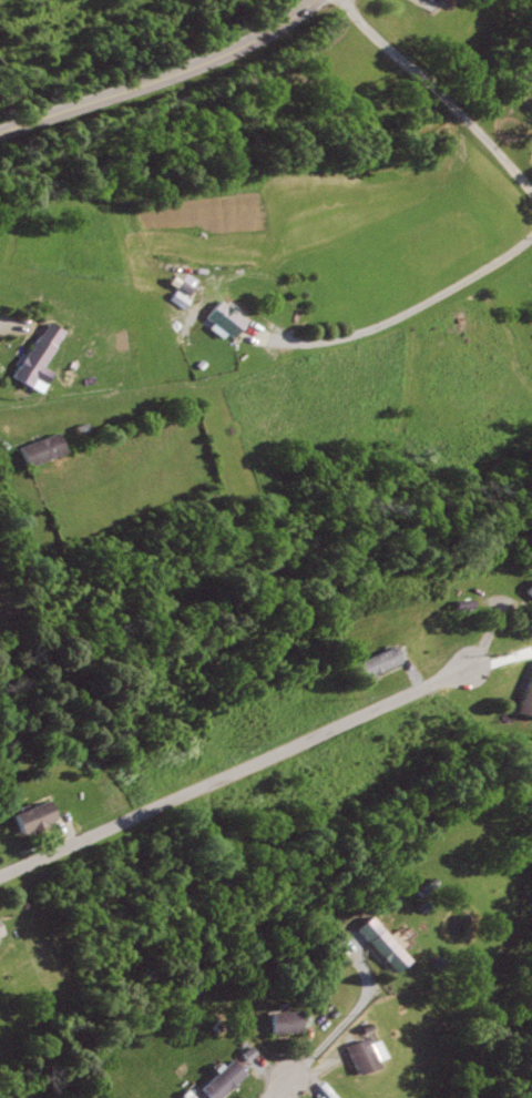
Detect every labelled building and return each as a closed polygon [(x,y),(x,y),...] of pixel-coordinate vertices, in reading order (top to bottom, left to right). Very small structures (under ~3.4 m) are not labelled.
[(178,309),(163,298),(170,288),(163,284),(168,274),(188,286),(182,296),(185,299),(178,309)] [(231,336),(203,316),(215,299),(243,318),(231,336)] [(41,318),(11,375),(41,392),(51,373),(41,366),(61,329),(41,318)] [(70,449),(31,465),(23,446),(63,430),(70,449)] [(530,576),(531,577),(531,603),(518,591),(530,576)] [(450,608),(467,607),(466,590),(449,591),(450,608)] [(400,662),(364,677),(357,659),(392,644),(400,662)] [(519,711),(531,716),(531,671),(519,711)] [(42,823),(52,819),(44,801),(12,814),(20,834),(28,831),(29,833),(44,826),(42,823)] [(364,938),(376,926),(365,916),(348,933),(352,937),(359,934),(364,938)] [(367,939),(395,972),(409,958),(381,927),(367,939)] [(269,1034),(301,1030),(299,1009),(268,1013),(269,1034)] [(222,1026),(213,1033),(206,1025),(215,1018),(222,1026)] [(345,1046),(356,1076),(375,1068),(371,1059),(381,1056),(375,1039),(365,1044),(365,1038),(345,1046)] [(255,1051),(245,1060),(239,1054),(248,1045),(255,1051)] [(244,1071),(219,1097),(208,1097),(200,1089),(229,1057),(244,1071)]
